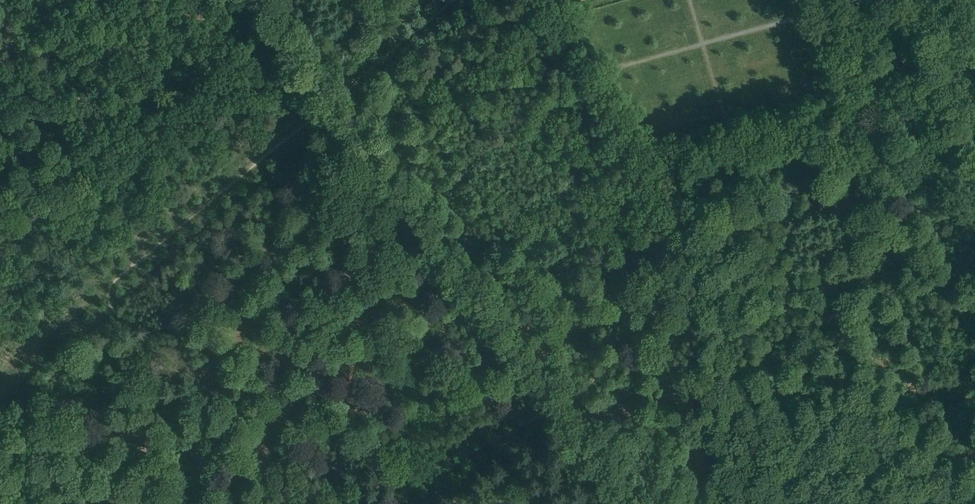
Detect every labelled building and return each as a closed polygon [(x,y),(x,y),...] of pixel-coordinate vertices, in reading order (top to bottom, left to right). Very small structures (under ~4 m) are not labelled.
[(907,64),(897,66),(899,72),(904,71),(909,70),(907,64)]
